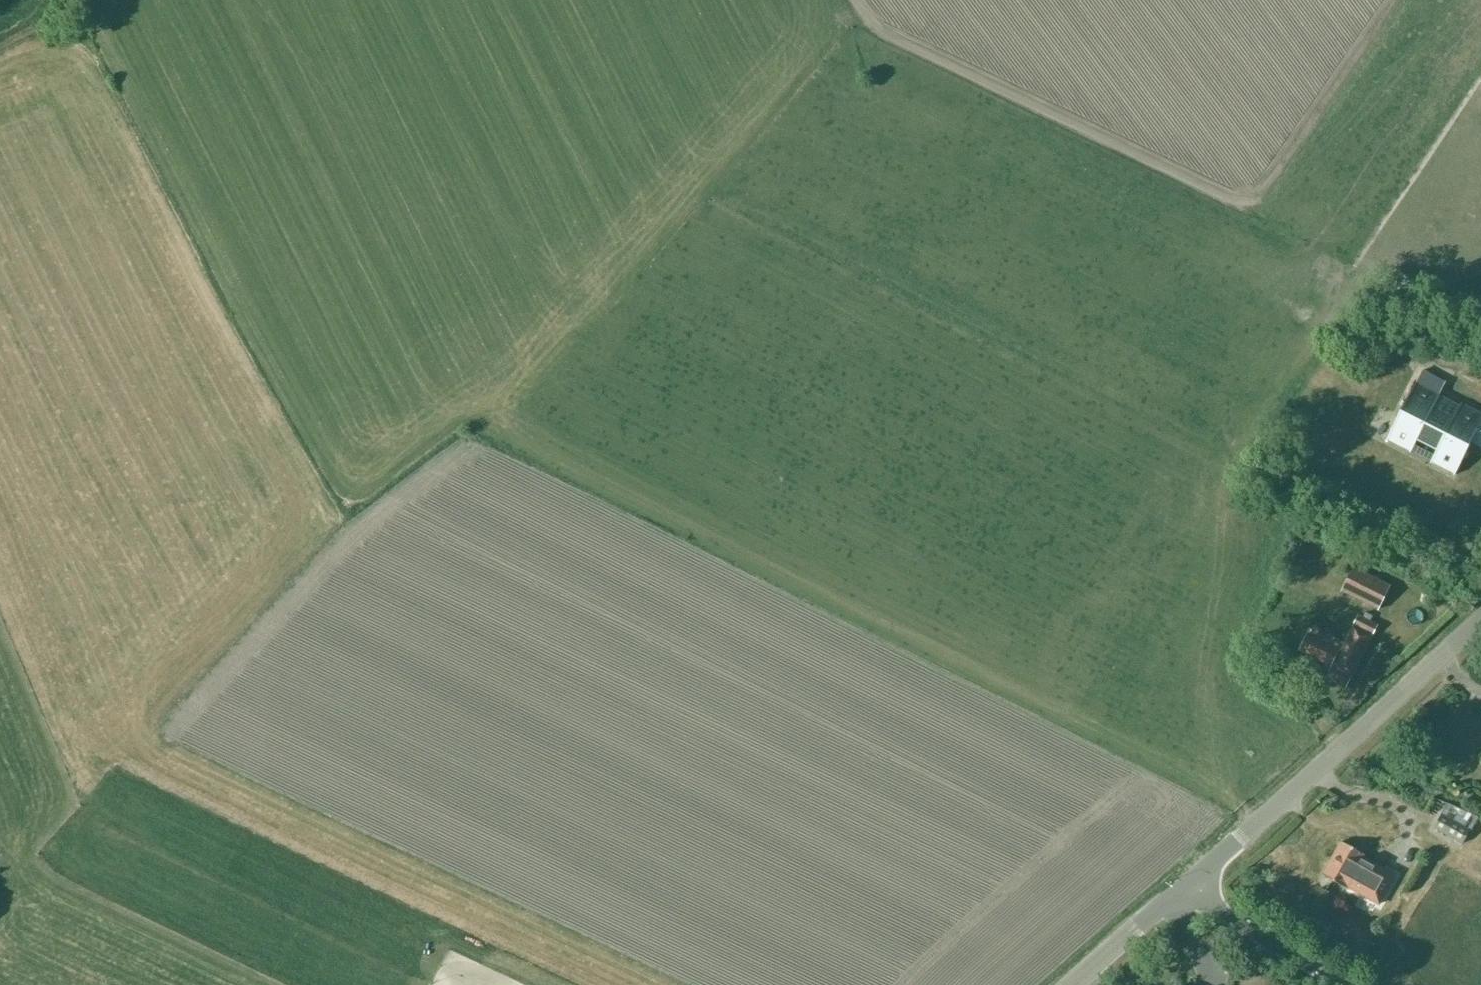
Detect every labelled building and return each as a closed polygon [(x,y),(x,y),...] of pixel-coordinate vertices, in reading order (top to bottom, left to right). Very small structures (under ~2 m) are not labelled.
[(1415,383),(1386,441),(1411,453),(1417,441),(1437,451),(1431,463),(1455,475),(1471,444),(1480,449),(1480,413),(1461,403),(1458,409),(1438,399),(1440,396),(1415,383)] [(1353,566),(1340,591),(1378,610),(1390,585),(1353,566)] [(1307,634),(1299,650),(1326,663),(1323,669),(1329,672),(1326,676),(1346,686),(1351,676),(1352,676),(1373,635),(1372,635),(1377,625),(1358,615),(1344,642),(1320,630),(1316,638),(1307,634)] [(1477,817),(1448,804),(1434,829),(1462,844),(1477,817)] [(1379,903),(1395,874),(1362,857),(1364,854),(1341,841),(1322,875),(1345,887),(1347,885),(1379,903)]
